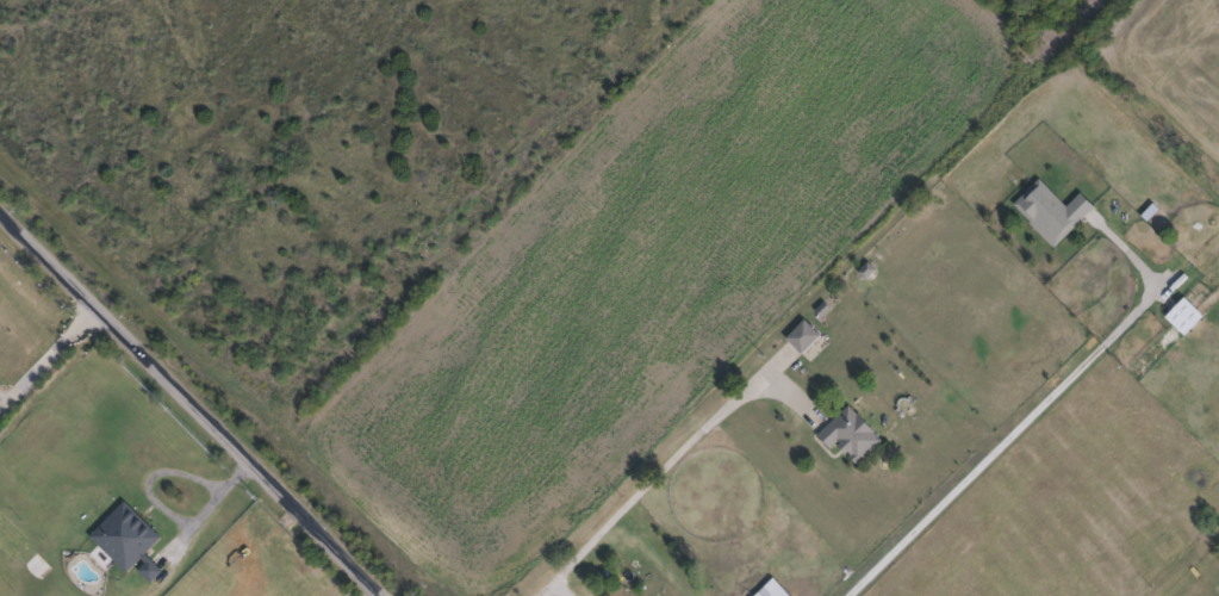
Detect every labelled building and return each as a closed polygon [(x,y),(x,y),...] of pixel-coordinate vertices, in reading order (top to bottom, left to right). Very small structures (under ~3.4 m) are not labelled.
[(1078,192),(1093,206),(1052,246),(1012,204),(1038,178),(1064,205),(1078,192)] [(1163,316),(1182,296),(1202,316),(1182,335),(1163,316)] [(801,353),(784,336),(802,318),(819,335),(801,353)] [(881,440),(852,467),(819,433),(847,405),(881,440)] [(160,538),(144,553),(161,571),(149,583),(132,566),(125,573),(88,535),(124,501),(160,538)] [(771,578),(789,595),(752,595),(771,578)]
